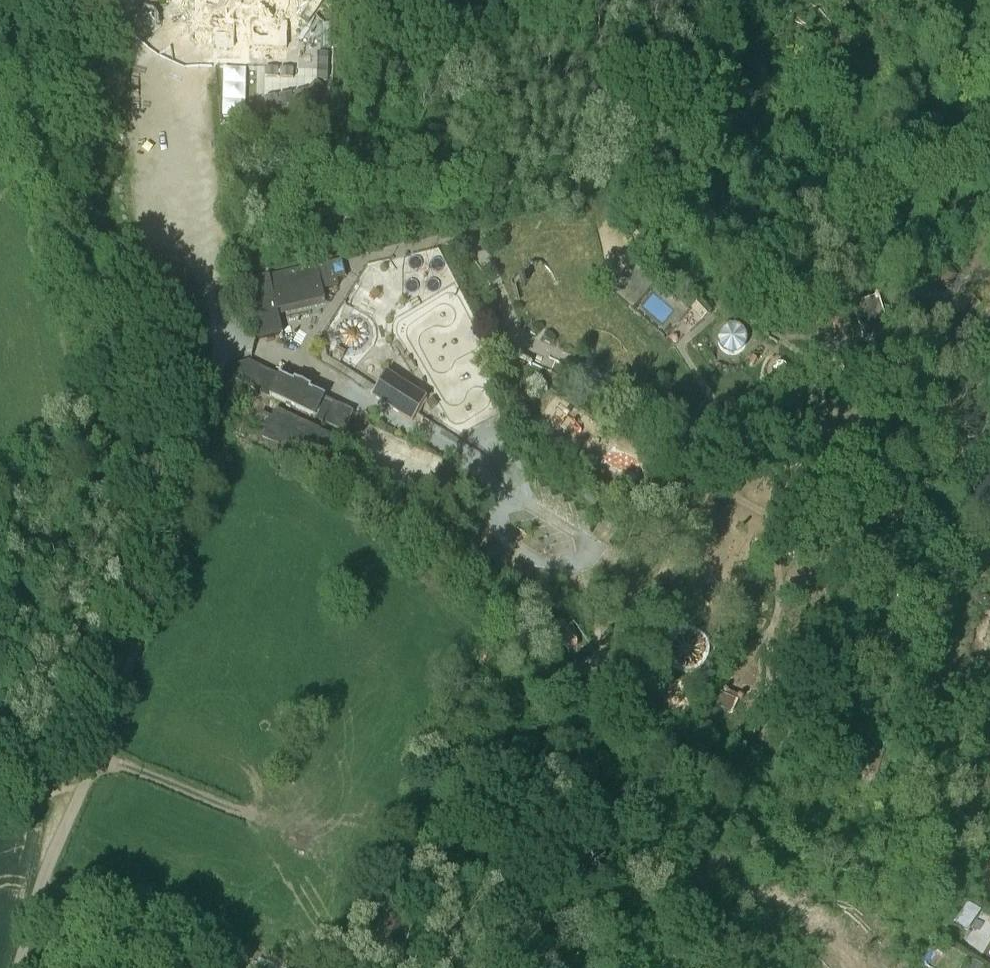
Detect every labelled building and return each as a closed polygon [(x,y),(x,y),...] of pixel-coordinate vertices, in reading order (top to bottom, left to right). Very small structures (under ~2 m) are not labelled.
[(112,0),(99,0),(92,9),(114,25),(125,9),(112,0)] [(215,56),(236,56),(236,41),(286,40),(286,0),(214,0),(215,56)] [(246,128),(248,79),(224,78),(223,127),(246,128)] [(290,115),(290,80),(266,80),(265,100),(283,100),(283,109),(267,109),(267,115),(290,115)] [(323,83),(311,102),(322,109),(334,90),(323,83)] [(245,282),(257,339),(282,334),(277,312),(325,301),(322,290),(338,287),(337,280),(345,278),(342,261),(245,282)] [(943,287),(956,276),(948,266),(935,278),(943,287)] [(892,343),(879,299),(859,304),(855,294),(857,293),(854,283),(843,286),(846,297),(849,296),(852,306),(854,306),(864,341),(881,336),(884,346),(882,347),(885,358),(898,354),(894,343),(892,343)] [(257,390),(267,370),(249,362),(242,382),(257,390)] [(295,381),(293,383),(276,375),(267,394),(313,417),(322,397),(310,391),(311,389),(295,381)] [(429,400),(388,375),(380,389),(375,396),(415,422),(420,414),(429,400)] [(345,432),(354,412),(333,402),(324,422),(345,432)] [(302,449),(331,462),(341,440),(311,425),(311,426),(276,409),(272,417),(261,412),(255,425),(265,430),(262,437),(299,456),(302,449)] [(607,505),(584,491),(578,499),(601,514),(607,505)] [(734,714),(740,701),(721,693),(716,706),(734,714)] [(974,918),(982,908),(972,900),(964,909),(974,918)] [(970,960),(966,967),(983,967),(970,960)]
